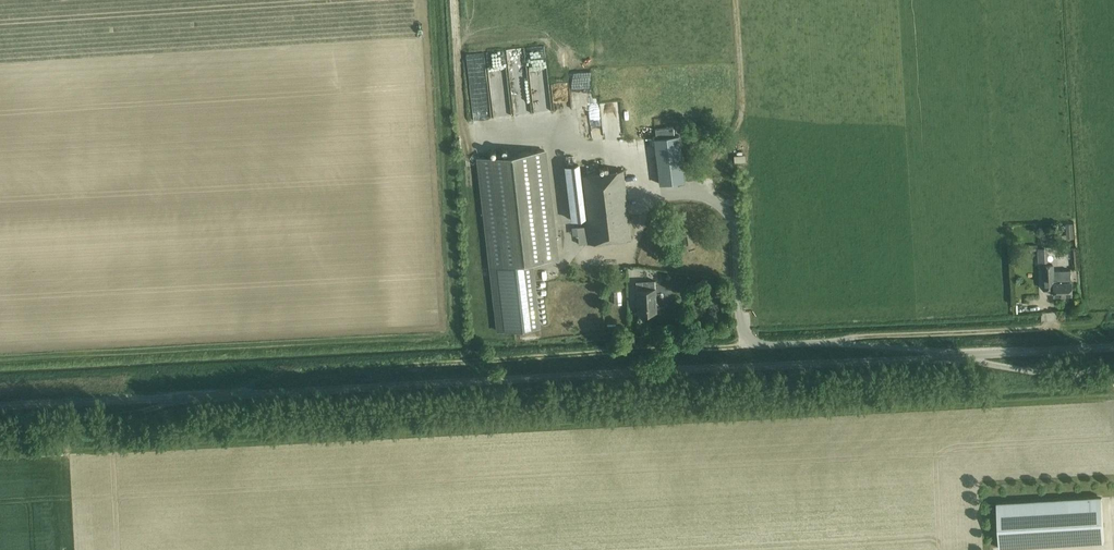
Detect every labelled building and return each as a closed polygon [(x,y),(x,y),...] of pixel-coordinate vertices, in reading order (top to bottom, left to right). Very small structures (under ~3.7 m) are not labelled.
[(511,51),(493,52),(495,85),(504,84),(505,104),(500,104),(501,117),(515,116),(511,51)] [(488,53),(476,54),(481,110),(492,109),(488,53)] [(602,82),(572,83),(573,108),(602,107),(602,82)] [(654,139),(659,173),(660,184),(684,181),(683,170),(678,136),(654,139)] [(557,258),(544,150),(478,158),(498,331),(540,326),(533,261),(557,258)] [(577,157),(564,159),(571,215),(584,213),(577,157)] [(588,243),(631,238),(623,170),(580,175),(588,243)] [(693,244),(692,231),(682,232),(683,245),(693,244)] [(1047,247),(1037,248),(1038,261),(1047,260),(1047,247)] [(1052,264),(1042,265),(1043,278),(1043,288),(1053,288),(1053,295),(1071,295),(1070,270),(1053,271),(1052,264)] [(656,311),(656,301),(655,288),(655,280),(642,281),(643,289),(637,289),(638,312),(656,311)] [(713,311),(708,319),(715,323),(720,316),(713,311)] [(1102,495),(997,502),(1000,548),(1105,542),(1102,495)]
